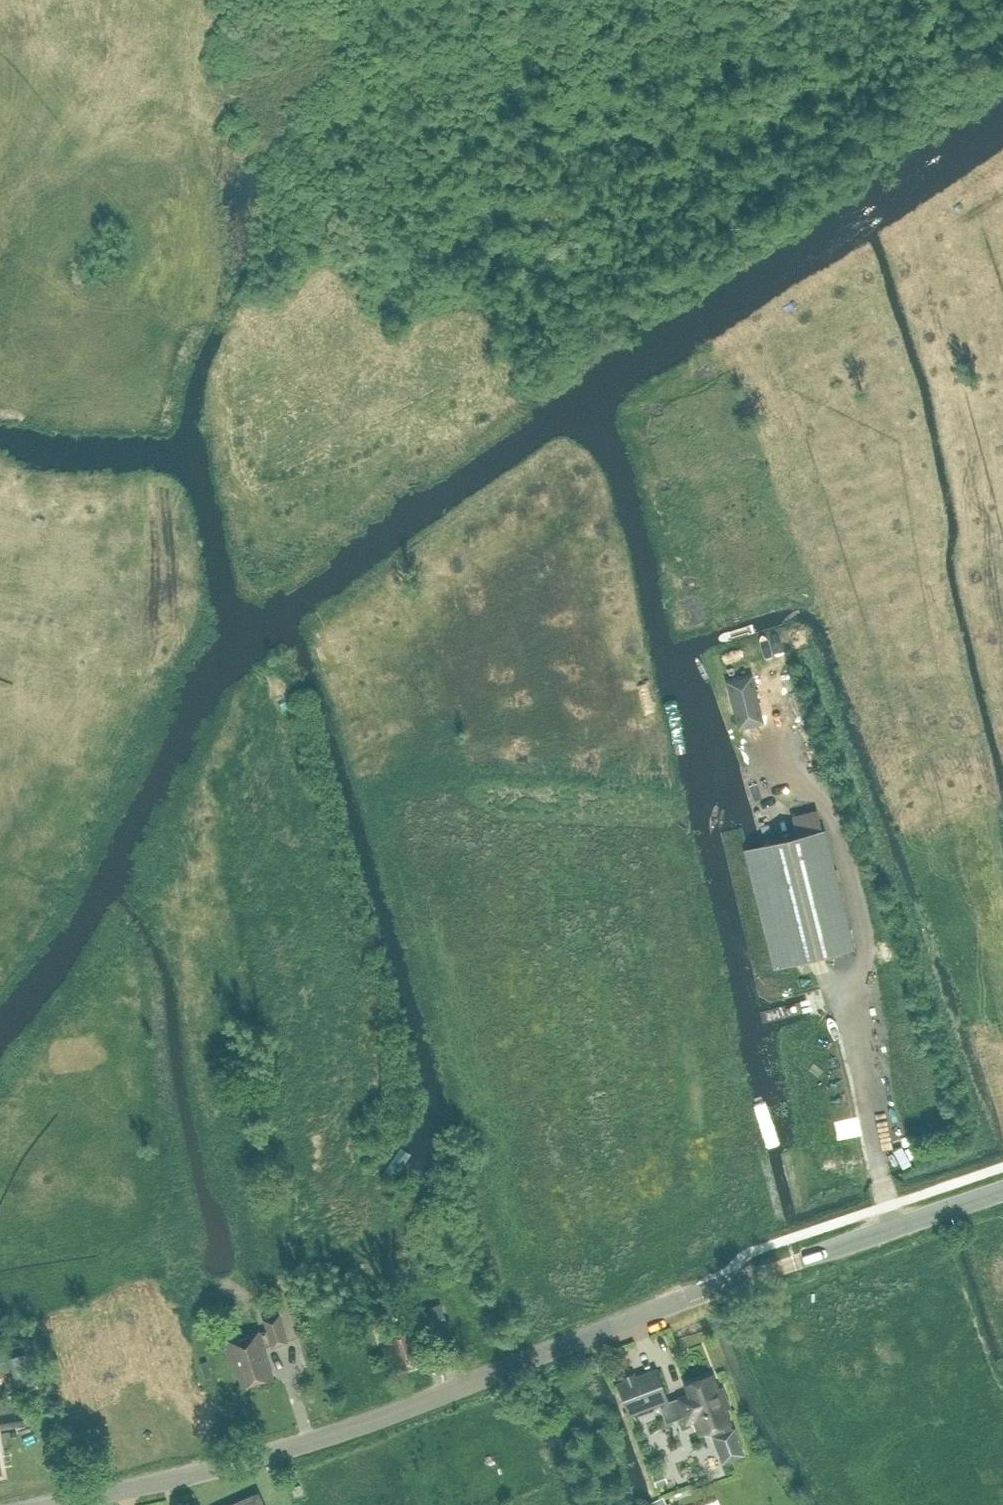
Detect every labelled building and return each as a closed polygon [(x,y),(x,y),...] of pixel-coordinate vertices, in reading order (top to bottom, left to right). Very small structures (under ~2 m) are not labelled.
[(753,675),(725,681),(737,730),(764,723),(753,675)] [(790,727),(785,675),(773,677),(778,728),(790,727)] [(792,818),(796,836),(760,845),(747,848),(744,849),(774,968),(854,948),(824,829),(822,830),(817,812),(792,818)] [(895,1122),(915,1117),(913,1106),(892,1111),(895,1122)] [(403,1341),(408,1356),(438,1347),(422,1295),(390,1305),(395,1321),(373,1328),(379,1348),(403,1341)] [(267,1328),(224,1341),(230,1360),(233,1358),(242,1386),(252,1383),(255,1385),(261,1383),(263,1379),(273,1376),(264,1349),(287,1342),(279,1315),(264,1320),(267,1328)] [(717,1388),(712,1374),(682,1386),(686,1394),(668,1401),(656,1368),(635,1375),(633,1371),(621,1376),(622,1380),(616,1383),(628,1416),(658,1404),(665,1423),(685,1416),(687,1422),(695,1419),(701,1434),(711,1430),(723,1463),(743,1455),(725,1409),(731,1407),(723,1386),(717,1388)] [(17,1398),(0,1402),(0,1425),(1,1430),(25,1426),(22,1410),(19,1411),(17,1398)] [(650,1472),(656,1486),(667,1482),(662,1467),(650,1472)] [(300,1484),(293,1486),(295,1494),(302,1492),(300,1484)] [(232,1504),(264,1504),(259,1493),(232,1504)]
